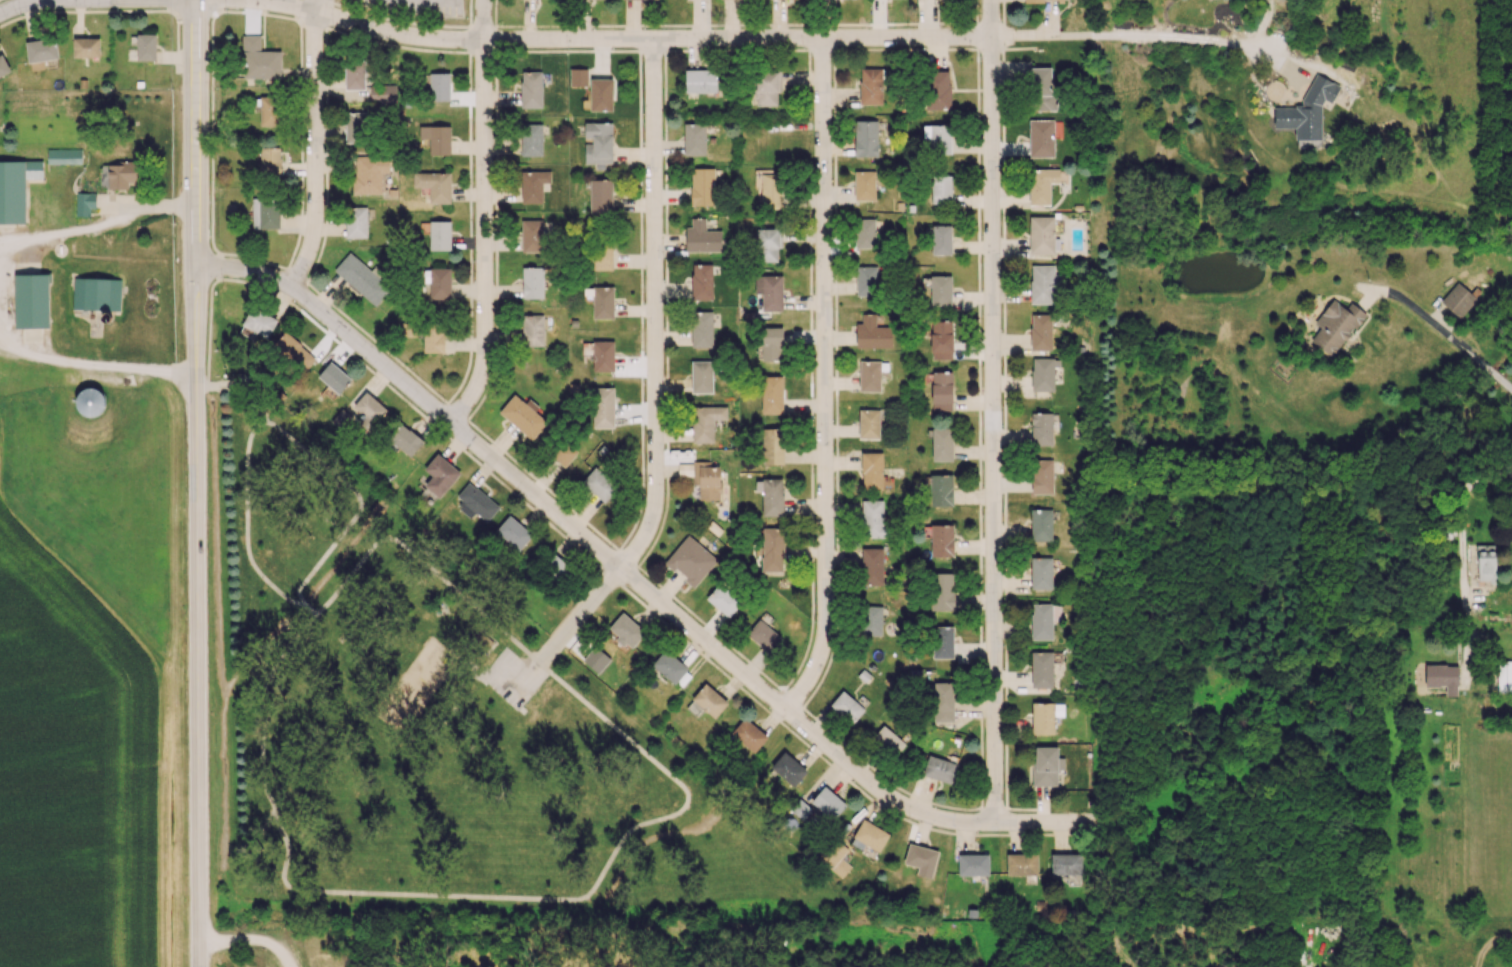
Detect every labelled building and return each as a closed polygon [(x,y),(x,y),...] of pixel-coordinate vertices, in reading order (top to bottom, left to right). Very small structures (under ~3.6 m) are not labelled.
[(155,34),(136,34),(136,60),(155,60),(155,34)] [(280,50),(260,50),(260,36),(242,36),(243,78),(281,77),(280,50)] [(55,37),(25,42),(28,63),(58,58),(55,37)] [(99,38),(73,38),(73,57),(89,57),(89,64),(99,64),(99,38)] [(11,71),(2,53),(0,54),(0,76),(11,71)] [(344,89),(364,90),(364,61),(345,61),(344,89)] [(1056,95),(1051,95),(1050,67),(1030,68),(1031,110),(1056,110),(1056,95)] [(588,68),(570,68),(569,86),(587,86),(588,68)] [(882,104),(881,68),(859,68),(860,105),(882,104)] [(685,92),(716,92),(716,70),(685,70),(685,92)] [(541,71),(521,71),(521,107),(542,107),(541,71)] [(926,110),(950,109),(949,71),(925,72),(926,110)] [(450,73),(429,72),(429,100),(449,100),(450,73)] [(755,105),(776,106),(777,91),(778,92),(778,73),(755,72),(755,105)] [(1321,139),(1321,105),(1323,101),(1332,101),(1340,85),(1315,74),(1302,103),(1302,106),(1273,107),(1274,128),(1295,127),(1295,139),(1321,139)] [(612,111),(612,79),(590,79),(589,111),(612,111)] [(396,85),(370,84),(370,103),(396,103),(396,85)] [(260,126),(279,126),(279,97),(260,97),(260,126)] [(366,112),(345,112),(345,143),(366,143),(366,112)] [(1029,157),(1054,157),(1053,119),(1029,119),(1029,157)] [(877,156),(877,120),(854,120),(855,156),(877,156)] [(584,122),(584,141),(585,141),(584,163),(612,164),(612,123),(584,122)] [(542,123),(521,123),(521,156),(542,156),(542,123)] [(705,155),(705,123),(683,123),(684,155),(705,155)] [(951,152),(951,124),(924,125),(925,153),(951,152)] [(450,155),(450,125),(419,125),(419,139),(429,139),(429,155),(450,155)] [(260,174),(281,173),(280,147),(259,148),(260,174)] [(81,163),(81,149),(46,149),(46,164),(81,163)] [(353,194),(381,194),(381,173),(388,173),(389,155),(353,155),(353,194)] [(25,223),(25,179),(42,178),(42,160),(0,161),(0,224),(25,223)] [(128,189),(128,184),(138,184),(137,161),(102,162),(103,171),(105,171),(105,189),(128,189)] [(715,205),(714,168),(690,168),(691,205),(715,205)] [(1050,205),(1049,183),(1059,183),(1059,168),(1029,169),(1029,205),(1050,205)] [(753,170),(753,185),(761,185),(760,207),(781,208),(783,171),(753,170)] [(875,200),(875,170),(854,171),(855,200),(875,200)] [(542,203),(542,183),(550,183),(550,171),(521,171),(521,203),(542,203)] [(429,203),(451,203),(450,172),(413,173),(413,188),(429,187),(429,203)] [(951,176),(931,177),(931,205),(951,204),(951,176)] [(611,179),(589,180),(590,215),(613,214),(611,179)] [(75,216),(89,216),(89,208),(95,208),(95,194),(76,194),(75,216)] [(279,229),(279,198),(252,198),(252,229),(279,229)] [(347,238),(367,237),(366,206),(346,207),(347,238)] [(1029,254),(1057,254),(1057,238),(1054,238),(1054,216),(1029,216),(1029,254)] [(686,226),(685,251),(721,251),(721,230),(705,230),(705,218),(691,218),(691,226),(686,226)] [(874,218),(855,219),(855,248),(875,248),(874,218)] [(429,250),(451,250),(450,220),(429,221),(429,250)] [(522,252),(543,251),(542,220),(521,221),(522,252)] [(951,254),(951,225),(931,225),(931,254),(951,254)] [(757,227),(758,261),(777,261),(777,247),(781,247),(780,226),(757,227)] [(592,270),(613,269),(612,246),(591,246),(592,270)] [(374,306),(391,289),(378,277),(382,273),(374,265),(370,271),(350,252),(333,269),(374,306)] [(691,299),(711,300),(713,264),(692,263),(691,299)] [(1054,304),(1055,286),(1059,286),(1060,274),(1054,274),(1054,265),(1031,265),(1030,303),(1054,304)] [(856,296),(877,295),(877,266),(856,266),(856,296)] [(451,268),(429,267),(429,279),(430,279),(430,299),(450,300),(451,268)] [(542,267),(522,268),(522,298),(543,298),(542,267)] [(48,273),(14,274),(15,328),(49,327),(48,273)] [(755,293),(761,293),(762,311),(783,311),(782,275),(755,276),(755,293)] [(950,275),(930,276),(930,306),(951,305),(950,275)] [(72,309),(120,311),(121,279),(73,277),(72,309)] [(1440,301),(1459,318),(1477,299),(1457,281),(1440,301)] [(613,287),(583,287),(583,295),(592,295),(592,319),(613,319),(613,287)] [(1364,313),(1350,302),(1345,308),(1332,299),(1314,323),(1320,327),(1307,344),(1330,360),(1364,313)] [(242,325),(268,338),(277,320),(251,307),(242,325)] [(712,347),(712,311),(691,311),(692,347),(712,347)] [(891,347),(891,326),(875,326),(875,313),(861,314),(861,323),(855,323),(856,348),(891,347)] [(1051,314),(1030,314),(1031,350),(1051,350),(1051,314)] [(544,345),(543,315),(521,315),(522,346),(544,345)] [(930,359),(952,359),(952,321),(931,321),(930,359)] [(424,353),(444,353),(444,326),(424,326),(424,353)] [(782,327),(758,327),(758,361),(783,361),(782,327)] [(315,359),(285,330),(273,342),(304,371),(315,359)] [(613,340),(592,340),(593,372),(614,371),(613,340)] [(1032,391),(1054,391),(1053,367),(1059,367),(1059,357),(1032,358),(1032,391)] [(317,376),(338,394),(351,379),(330,361),(317,376)] [(691,393),(712,393),(712,361),(691,361),(691,393)] [(880,371),(888,371),(888,361),(859,361),(859,391),(880,392),(880,371)] [(952,372),(932,371),(931,410),(952,411),(952,372)] [(782,375),(761,376),(762,413),(783,413),(782,375)] [(592,428),(614,427),(614,387),(592,387),(592,428)] [(102,388),(77,388),(76,414),(102,415),(102,388)] [(352,405),(362,415),(357,420),(368,431),(388,413),(368,391),(352,405)] [(535,412),(539,406),(528,398),(525,403),(513,394),(498,414),(533,439),(546,421),(535,412)] [(713,442),(713,420),(727,420),(726,406),(693,406),(693,442),(713,442)] [(351,416),(341,408),(331,422),(339,428),(344,421),(346,423),(351,416)] [(879,410),(859,409),(858,438),(879,439),(879,410)] [(1052,412),(1031,413),(1032,446),(1053,445),(1052,412)] [(423,441),(401,423),(388,438),(410,457),(423,441)] [(932,461),(952,461),(953,428),(932,427),(932,461)] [(783,464),(783,428),(762,429),(763,464),(783,464)] [(578,451),(564,441),(552,457),(565,467),(578,451)] [(882,452),(861,453),(862,489),(882,489),(882,452)] [(461,471),(436,453),(424,470),(431,475),(423,486),(440,499),(461,471)] [(1053,494),(1052,459),(1031,459),(1032,494),(1053,494)] [(720,499),(720,462),(692,462),(692,485),(699,485),(699,499),(720,499)] [(618,487),(596,466),(580,483),(603,504),(618,487)] [(953,506),(952,474),(929,475),(930,507),(953,506)] [(762,515),(783,515),(782,478),(761,479),(762,515)] [(499,507),(469,482),(456,497),(486,522),(499,507)] [(883,500),(861,500),(862,537),(884,537),(883,500)] [(1051,508),(1030,509),(1031,542),(1052,541),(1051,508)] [(519,551),(532,534),(508,514),(495,531),(519,551)] [(953,525),(931,524),(931,556),(953,557),(953,525)] [(784,528),(762,527),(761,572),(783,572),(784,528)] [(664,562),(695,587),(717,560),(687,535),(664,562)] [(1495,582),(1495,544),(1477,544),(1477,582),(1495,582)] [(883,548),(862,548),(861,588),(882,588),(883,548)] [(1030,589),(1052,589),(1052,557),(1030,557),(1030,589)] [(931,610),(953,611),(954,573),(931,573),(931,610)] [(727,618),(742,601),(721,581),(706,598),(727,618)] [(1031,640),(1052,640),(1052,621),(1060,621),(1061,603),(1031,603),(1031,640)] [(881,635),(882,606),(862,606),(861,635),(881,635)] [(608,629),(615,633),(612,637),(631,651),(646,630),(620,612),(608,629)] [(770,653),(782,637),(758,618),(746,634),(770,653)] [(953,658),(953,626),(932,626),(932,658),(953,658)] [(480,634),(473,643),(487,654),(495,644),(480,634)] [(678,682),(679,683),(690,671),(665,649),(651,664),(674,685),(678,682)] [(1052,688),(1053,652),(1031,651),(1031,688),(1052,688)] [(1497,660),(1498,692),(1511,692),(1511,660),(1497,660)] [(1425,686),(1445,686),(1445,696),(1457,696),(1457,664),(1425,665),(1425,686)] [(954,683),(934,682),(933,721),(953,722),(954,683)] [(728,703),(706,683),(692,698),(714,718),(728,703)] [(851,724),(864,709),(842,690),(830,705),(851,724)] [(1063,716),(1063,703),(1032,703),(1032,734),(1054,734),(1054,716),(1063,716)] [(767,738),(744,717),(730,733),(753,753),(767,738)] [(873,737),(896,755),(905,743),(882,725),(873,737)] [(1058,747),(1033,746),(1033,785),(1057,786),(1058,747)] [(793,788),(807,769),(782,751),(768,771),(793,788)] [(957,763),(927,754),(921,775),(952,783),(957,763)] [(811,802),(833,820),(846,804),(824,786),(811,802)] [(849,843),(862,850),(865,845),(879,853),(889,834),(863,819),(849,843)] [(916,874),(931,878),(938,851),(909,843),(903,863),(918,867),(916,874)] [(1006,854),(1007,875),(1037,875),(1037,853),(1006,854)] [(1081,853),(1050,854),(1051,875),(1067,875),(1067,885),(1081,884),(1081,853)] [(958,875),(989,875),(989,855),(958,854),(958,875)]
